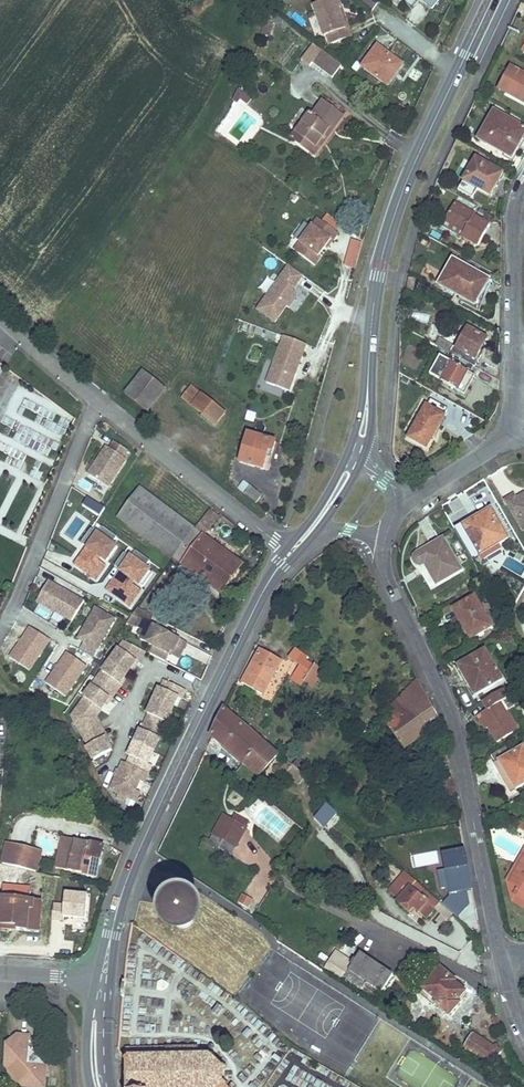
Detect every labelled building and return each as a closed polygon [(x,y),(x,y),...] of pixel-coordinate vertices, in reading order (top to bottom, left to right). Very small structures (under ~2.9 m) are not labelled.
[(339,9),(342,8),(339,0),(328,0),(314,5),(317,14),(325,36),(328,35),(331,44),(352,37),(349,27),(345,29),(339,9)] [(431,8),(438,0),(421,0),(431,8)] [(349,27),(342,8),(339,9),(345,29),(349,27)] [(262,24),(260,34),(270,37),(273,27),(262,24)] [(387,86),(403,65),(377,46),(361,67),(387,86)] [(518,72),(506,93),(523,104),(523,76),(518,72)] [(236,100),(249,104),(252,94),(239,90),(236,100)] [(332,131),(343,115),(323,100),(312,115),(310,113),(296,132),(315,146),(328,128),(332,131)] [(514,143),(523,127),(494,111),(478,139),(511,158),(518,146),(514,143)] [(523,136),(523,128),(523,127),(514,143),(518,146),(523,136)] [(315,146),(296,132),(292,137),(315,154),(332,131),(328,128),(315,146)] [(490,195),(502,174),(476,159),(464,180),(490,195)] [(489,225),(473,215),(474,214),(456,204),(446,221),(465,232),(462,236),(477,245),(489,225)] [(339,233),(318,218),(300,242),(308,248),(302,256),(315,265),(321,257),(319,256),(325,248),(331,240),(333,241),(339,233)] [(462,236),(465,232),(446,221),(443,225),(462,236)] [(354,268),(362,242),(352,238),(344,265),(354,268)] [(300,242),(295,250),(302,256),(308,248),(300,242)] [(475,306),(489,280),(454,259),(438,285),(475,306)] [(303,275),(289,265),(258,309),(275,322),(286,305),(289,307),(296,297),(295,287),(294,283),(298,283),(303,275)] [(415,290),(418,284),(412,281),(409,286),(415,290)] [(481,349),(486,339),(468,329),(457,348),(454,347),(450,353),(455,356),(472,366),(475,367),(484,351),(481,349)] [(307,344),(284,336),(275,361),(267,383),(285,389),(289,391),(295,376),(293,376),(294,372),(296,372),(307,344)] [(450,353),(454,347),(439,338),(435,344),(450,353)] [(469,371),(472,366),(455,356),(455,357),(444,351),(431,374),(465,395),(477,376),(469,371)] [(267,383),(275,361),(267,358),(256,387),(282,397),(285,389),(267,383)] [(149,411),(165,390),(142,371),(126,392),(149,411)] [(225,413),(192,387),(187,393),(197,401),(193,406),(216,424),(225,413)] [(193,406),(197,401),(187,393),(183,398),(193,406)] [(427,448),(445,416),(427,405),(409,438),(427,448)] [(245,420),(254,422),(256,412),(247,410),(245,420)] [(267,469),(275,441),(249,434),(241,461),(267,469)] [(108,447),(98,462),(100,463),(92,476),(110,488),(128,459),(125,457),(129,450),(115,442),(111,449),(108,447)] [(262,495),(244,480),(238,488),(256,502),(262,495)] [(196,528),(141,487),(119,516),(173,557),(196,528)] [(518,502),(517,499),(514,495),(506,500),(523,530),(523,499),(518,502)] [(87,497),(78,513),(97,523),(106,506),(87,497)] [(243,564),(204,534),(218,516),(210,509),(196,528),(173,557),(221,593),(243,564)] [(509,539),(492,509),(463,526),(477,549),(471,552),(474,558),(479,555),(497,545),(509,539)] [(91,529),(81,543),(88,548),(89,549),(87,552),(86,552),(76,564),(90,574),(94,569),(98,572),(104,564),(98,560),(100,556),(106,560),(116,547),(112,544),(117,538),(103,527),(98,534),(91,529)] [(461,570),(443,538),(417,553),(416,555),(415,556),(415,558),(415,560),(415,561),(417,563),(418,564),(419,564),(421,565),(423,564),(424,564),(436,584),(461,570)] [(500,551),(497,545),(479,555),(480,556),(483,560),(500,551)] [(130,557),(124,553),(115,566),(121,571),(120,572),(122,572),(119,575),(118,575),(108,589),(123,600),(128,592),(132,595),(137,588),(131,583),(134,580),(142,586),(152,573),(144,567),(149,561),(135,550),(130,557)] [(100,556),(98,560),(104,564),(106,560),(100,556)] [(105,565),(104,564),(98,572),(94,569),(90,574),(96,578),(105,565)] [(36,604),(71,623),(85,601),(49,581),(36,604)] [(140,590),(137,588),(132,595),(128,592),(123,600),(129,605),(140,590)] [(493,627),(476,597),(454,609),(458,616),(471,640),(493,627)] [(152,610),(138,601),(132,609),(140,613),(136,621),(141,624),(138,629),(139,633),(152,640),(147,648),(161,657),(166,649),(168,645),(171,647),(173,643),(180,647),(184,639),(148,618),(152,610)] [(82,636),(93,645),(115,617),(97,603),(76,631),(82,636)] [(132,609),(127,615),(136,621),(140,613),(132,609)] [(28,672),(48,640),(28,628),(8,659),(28,672)] [(125,673),(133,662),(137,656),(136,656),(143,646),(126,636),(85,692),(86,693),(74,711),(77,716),(79,715),(84,724),(81,725),(90,741),(87,742),(94,755),(112,746),(108,739),(105,732),(104,733),(100,726),(102,725),(96,713),(106,699),(110,693),(109,692),(119,679),(120,679),(125,673)] [(93,645),(82,636),(76,643),(88,652),(93,645)] [(166,649),(175,654),(180,647),(173,643),(171,647),(168,645),(166,649)] [(58,690),(81,661),(62,646),(39,676),(58,690)] [(137,656),(133,662),(135,664),(147,648),(143,646),(136,656),(137,656)] [(264,695),(282,661),(261,649),(243,683),(264,695)] [(503,681),(486,651),(459,666),(476,696),(503,681)] [(307,678),(314,667),(295,654),(292,659),(301,665),(291,678),(302,686),(307,678)] [(312,681),(318,670),(314,667),(307,678),(312,681)] [(127,675),(125,673),(120,679),(119,679),(109,692),(110,693),(106,699),(108,701),(127,675)] [(186,686),(169,678),(165,686),(162,684),(160,684),(157,691),(151,703),(148,710),(153,712),(146,728),(141,725),(138,732),(132,744),(129,751),(134,753),(131,761),(125,759),(124,758),(120,766),(117,773),(111,785),(119,789),(117,793),(125,797),(128,792),(135,796),(139,788),(135,786),(140,777),(143,778),(151,761),(148,759),(159,734),(163,736),(171,720),(167,718),(179,693),(182,695),(186,686)] [(441,724),(418,680),(382,719),(404,749),(441,724)] [(519,729),(503,701),(508,698),(503,690),(483,702),(487,710),(481,714),(487,726),(496,742),(519,729)] [(153,712),(148,710),(141,725),(146,728),(153,712)] [(262,742),(225,710),(212,736),(231,752),(232,750),(236,753),(234,755),(243,763),(262,742)] [(487,726),(481,714),(480,714),(477,716),(484,728),(487,726)] [(103,724),(102,725),(100,726),(104,733),(105,732),(108,739),(110,738),(103,724)] [(259,777),(278,755),(262,742),(243,763),(259,777)] [(523,747),(510,754),(506,747),(491,755),(496,763),(494,764),(505,783),(510,781),(516,791),(523,786),(523,748),(523,747)] [(134,753),(129,751),(125,759),(131,761),(134,753)] [(305,777),(288,762),(285,765),(290,770),(286,773),(298,784),(305,777)] [(286,773),(290,770),(285,765),(281,770),(286,773)] [(454,796),(452,780),(436,783),(437,790),(432,791),(434,800),(454,796)] [(516,791),(510,781),(505,783),(511,794),(516,791)] [(104,816),(96,808),(91,813),(98,821),(104,816)] [(232,854),(247,827),(232,819),(224,815),(208,845),(214,848),(219,839),(223,841),(220,847),(232,854)] [(247,827),(249,823),(248,823),(234,815),(232,819),(247,827)] [(66,854),(70,839),(61,837),(58,852),(66,854)] [(96,877),(104,847),(70,839),(66,854),(58,852),(55,867),(96,877)] [(3,864),(28,870),(32,850),(7,844),(3,864)] [(467,892),(473,891),(466,848),(439,853),(444,886),(445,886),(450,912),(470,909),(467,892)] [(41,852),(32,850),(28,870),(36,872),(41,852)] [(517,895),(520,889),(511,883),(511,882),(523,860),(523,850),(506,881),(512,901),(523,908),(523,899),(517,895)] [(511,882),(511,883),(520,889),(517,895),(523,899),(523,860),(511,882)] [(417,883),(399,867),(383,885),(400,900),(398,902),(409,913),(414,908),(426,919),(435,909),(412,889),(417,883)] [(59,885),(81,890),(82,883),(61,878),(59,885)] [(29,900),(30,889),(30,888),(4,885),(4,886),(3,897),(29,900)] [(28,931),(30,910),(35,911),(36,901),(29,900),(3,897),(0,925),(18,927),(18,930),(28,931)] [(40,932),(42,901),(36,901),(35,911),(30,910),(28,931),(40,932)] [(193,916),(192,914),(191,912),(189,910),(187,909),(185,909),(182,909),(180,910),(178,911),(177,913),(176,915),(175,917),(175,920),(176,922),(178,924),(179,925),(182,926),(184,927),(186,927),(188,926),(190,924),(192,923),(193,921),(193,918),(193,916)] [(392,976),(360,954),(352,966),(337,956),(327,969),(343,980),(345,977),(360,987),(361,985),(364,981),(382,992),(392,976)] [(465,992),(455,983),(453,985),(447,980),(450,977),(441,969),(421,993),(435,1005),(436,1003),(449,1015),(460,1003),(458,1001),(465,992)] [(378,997),(382,992),(364,981),(361,985),(378,997)] [(8,1086),(46,1086),(48,1063),(30,1063),(32,1034),(7,1032),(5,1086),(8,1086)] [(500,1052),(471,1033),(463,1045),(466,1047),(464,1050),(467,1052),(469,1050),(492,1064),(500,1052)] [(199,1058),(199,1048),(126,1049),(126,1055),(123,1058),(126,1059),(199,1058)] [(34,1061),(42,1062),(31,1049),(31,1057),(34,1061)] [(228,1086),(229,1083),(223,1081),(222,1070),(229,1068),(228,1065),(222,1068),(213,1059),(216,1056),(214,1054),(210,1058),(199,1058),(126,1059),(126,1062),(124,1062),(124,1064),(127,1064),(126,1078),(125,1078),(125,1080),(127,1080),(127,1086),(229,1086),(228,1086)]
